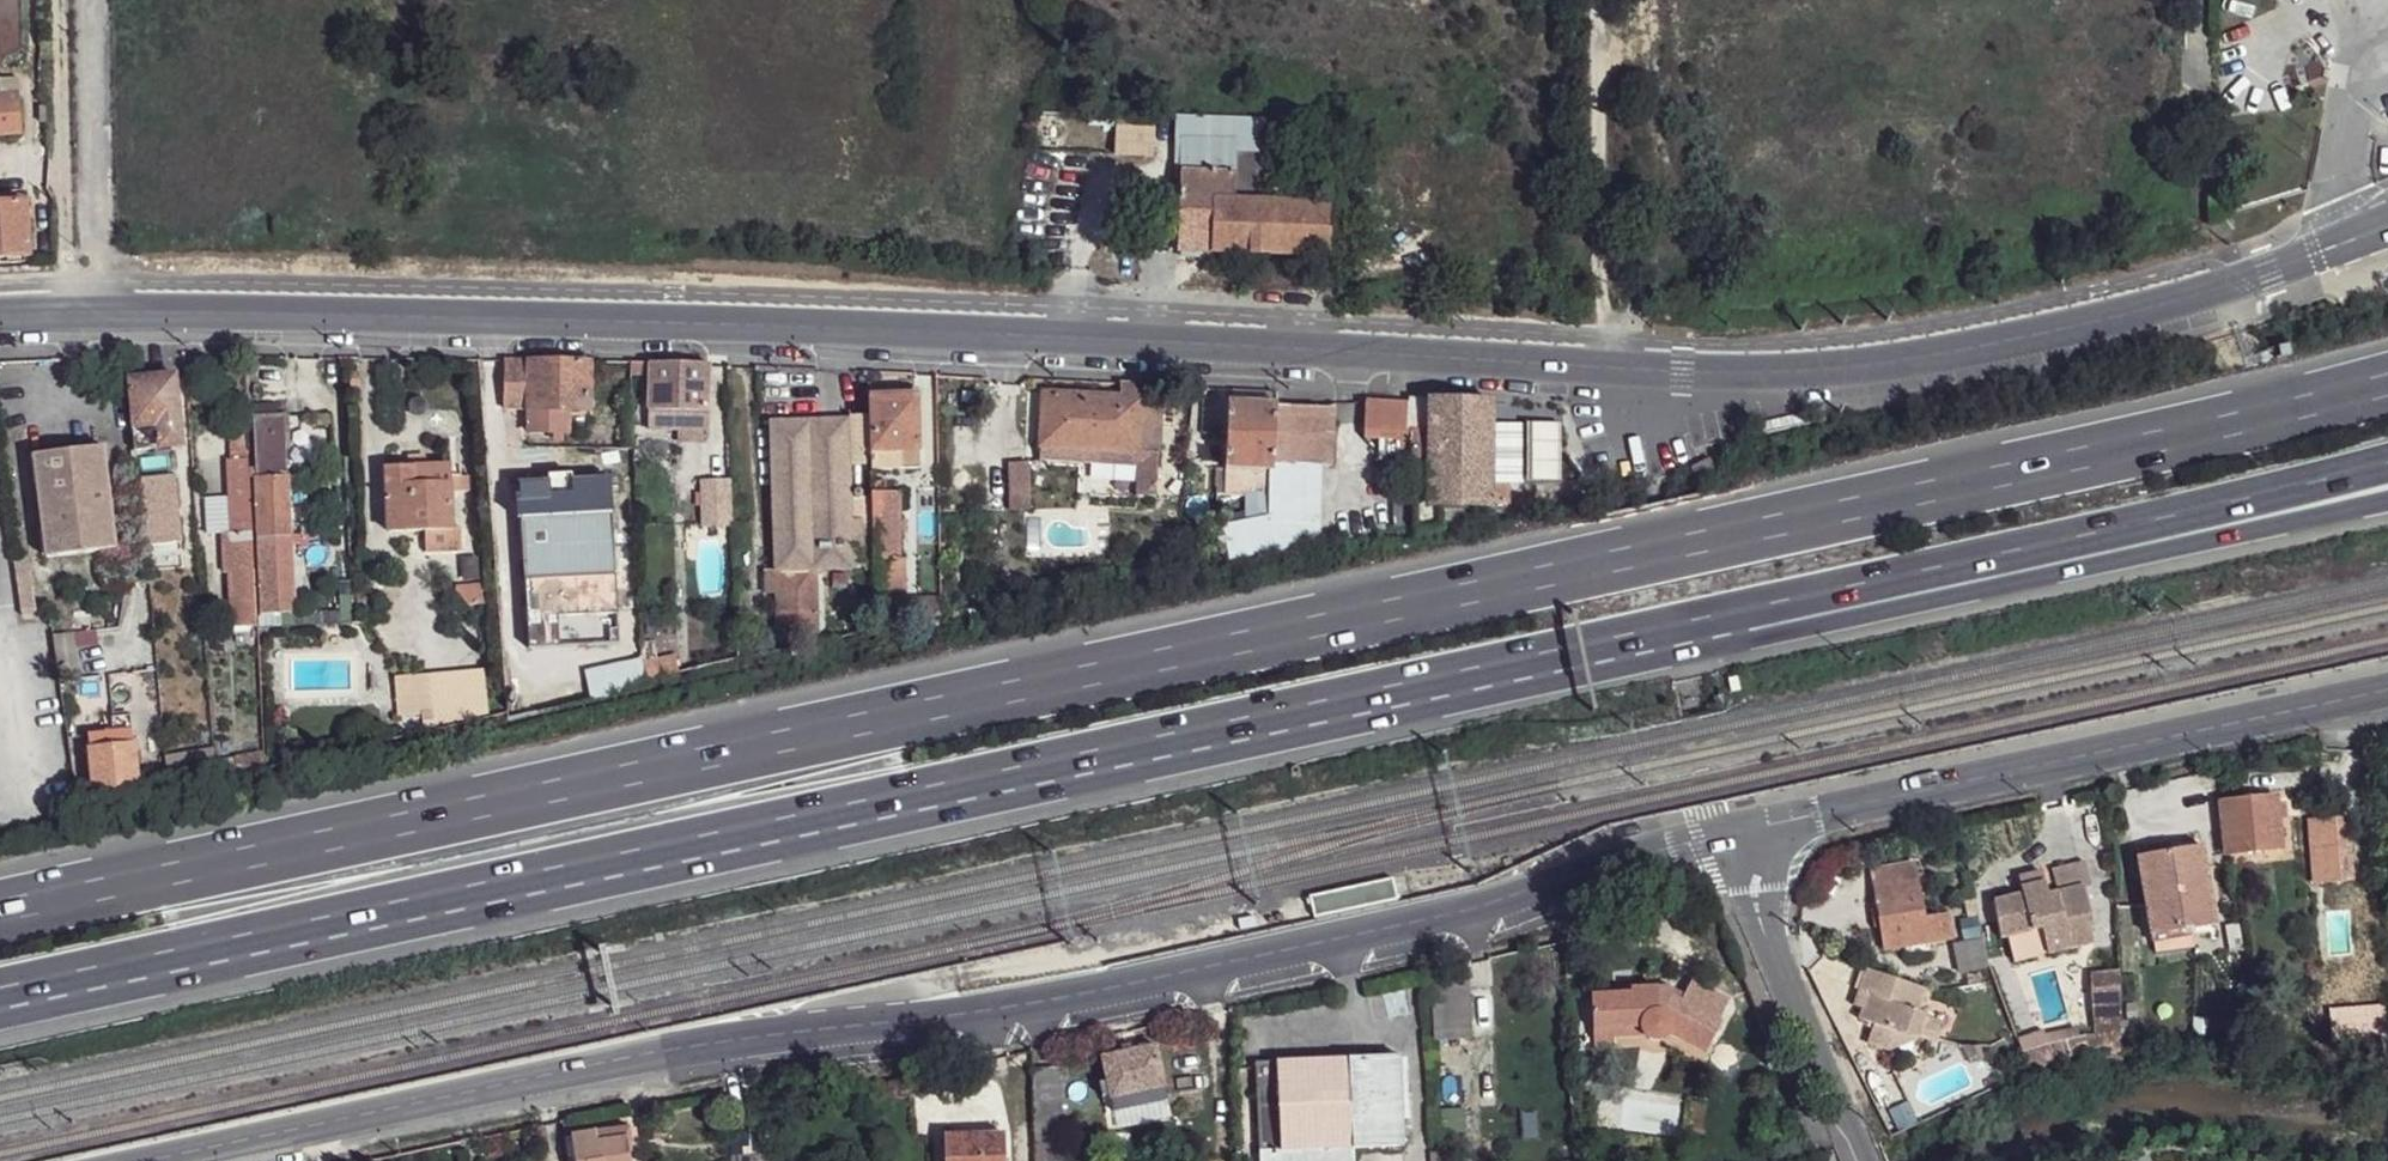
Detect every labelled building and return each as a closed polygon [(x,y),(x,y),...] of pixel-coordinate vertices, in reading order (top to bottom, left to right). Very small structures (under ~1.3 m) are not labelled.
[(21,134),(19,96),(0,97),(0,135),(21,134)] [(1181,118),(1180,144),(1176,253),(1213,254),(1214,201),(1267,203),(1270,151),(1267,151),(1266,119),(1181,118)] [(1154,130),(1117,128),(1115,154),(1153,157),(1154,130)] [(1214,201),(1213,254),(1337,257),(1338,205),(1267,203),(1214,201)] [(31,257),(26,203),(0,205),(0,259),(31,257)] [(505,361),(503,410),(528,411),(528,434),(554,435),(563,435),(569,436),(569,413),(590,413),(591,364),(505,361)] [(708,365),(631,364),(631,374),(648,374),(649,431),(709,433),(708,365)] [(127,377),(132,431),(134,431),(135,451),(183,445),(175,373),(127,377)] [(1042,394),(1039,448),(1161,455),(1163,406),(1144,405),(1143,387),(1120,385),(1119,399),(1042,394)] [(869,396),(870,420),(871,470),(919,468),(917,394),(869,396)] [(1426,400),(1410,399),(1410,403),(1411,425),(1412,438),(1415,528),(1467,523),(1467,507),(1492,507),(1492,506),(1511,504),(1510,484),(1551,482),(1549,423),(1491,424),(1491,404),(1426,400)] [(1411,425),(1410,403),(1367,400),(1366,436),(1412,438),(1411,425)] [(1228,402),(1225,470),(1233,471),(1270,472),(1269,498),(1311,500),(1312,464),(1335,466),(1337,410),(1277,407),(1277,405),(1228,402)] [(254,416),(257,476),(256,476),(259,536),(260,536),(264,597),(294,596),(291,534),(287,475),(284,427),(288,427),(287,414),(254,416)] [(870,420),(849,421),(851,472),(871,472),(871,470),(870,420)] [(771,422),(776,573),(776,594),(777,629),(818,629),(816,572),(862,571),(860,522),(853,522),(851,472),(849,421),(771,422)] [(243,427),(232,427),(233,461),(227,461),(231,534),(222,534),(225,573),(231,573),(234,627),(257,625),(247,451),(244,452),(243,427)] [(43,455),(45,480),(35,481),(42,533),(52,532),(55,557),(117,549),(105,447),(43,455)] [(43,455),(29,456),(32,482),(35,481),(45,480),(43,455)] [(425,456),(407,455),(408,467),(426,466),(425,456)] [(1010,464),(1010,495),(1011,495),(1030,495),(1029,463),(1010,464)] [(384,468),(386,531),(424,529),(454,529),(452,491),(467,491),(466,477),(458,477),(458,465),(426,466),(408,467),(384,468)] [(188,467),(176,468),(181,531),(192,530),(188,467)] [(1270,472),(1233,471),(1232,495),(1269,498),(1270,472)] [(304,474),(287,475),(291,534),(306,534),(304,474)] [(140,477),(146,542),(179,539),(173,475),(140,477)] [(886,481),(871,481),(872,492),(886,493),(886,481)] [(518,487),(525,617),(568,615),(570,648),(619,646),(610,483),(518,487)] [(727,483),(703,484),(703,526),(729,525),(727,483)] [(872,492),(875,623),(907,622),(905,559),(901,560),(900,492),(886,493),(872,492)] [(1030,495),(1011,495),(1011,526),(1030,525),(1030,495)] [(454,529),(424,529),(425,554),(461,552),(461,528),(454,529)] [(42,533),(38,534),(42,559),(55,557),(52,532),(42,533)] [(14,561),(22,616),(35,614),(27,560),(14,561)] [(776,573),(765,574),(765,594),(776,594),(776,573)] [(483,586),(454,589),(468,605),(484,604),(483,586)] [(528,650),(570,648),(568,615),(525,617),(528,650)] [(54,636),(60,680),(82,679),(74,634),(54,636)] [(644,664),(645,680),(677,673),(676,657),(644,664)] [(396,678),(398,714),(488,712),(484,669),(396,678)] [(111,717),(113,731),(88,735),(95,793),(138,789),(131,715),(111,717)] [(2273,799),(2220,805),(2229,858),(2280,849),(2273,799)] [(2349,821),(2311,823),(2312,852),(2351,848),(2349,821)] [(2178,853),(2139,859),(2150,936),(2188,935),(2192,940),(2212,936),(2201,844),(2178,846),(2178,853)] [(2178,846),(2138,851),(2139,859),(2178,853),(2178,846)] [(2354,865),(2351,848),(2312,852),(2313,860),(2321,860),(2323,868),(2354,865)] [(1916,865),(1873,872),(1886,950),(1906,948),(1929,943),(1948,941),(1944,916),(1927,918),(1916,865)] [(2354,881),(2354,865),(2323,868),(2326,882),(2354,881)] [(2025,901),(1994,908),(2000,941),(2044,933),(2049,958),(2091,950),(2088,936),(2092,936),(2084,895),(2048,902),(2044,877),(2021,881),(2025,901)] [(1982,934),(1960,938),(1961,945),(1957,946),(1961,971),(1991,967),(1982,934)] [(2188,935),(2150,936),(2150,944),(2192,940),(2188,935)] [(1929,943),(1906,948),(1909,962),(1932,958),(1929,943)] [(2122,973),(2091,974),(2095,1033),(2096,1052),(2112,1060),(2128,1065),(2127,1059),(2122,973)] [(1872,975),(1867,974),(1859,998),(1867,1002),(1864,1015),(1861,1024),(1876,1033),(1872,1048),(1887,1055),(1919,1039),(1926,1018),(1919,1012),(1930,995),(1899,985),(1872,975)] [(1431,981),(1434,1041),(1471,1040),(1468,978),(1431,981)] [(1591,995),(1593,1032),(1641,1029),(1642,1033),(1645,1037),(1648,1040),(1651,1041),(1654,1042),(1658,1042),(1662,1041),(1665,1040),(1668,1037),(1669,1035),(1706,1054),(1732,1001),(1692,982),(1684,998),(1681,1005),(1670,1000),(1670,991),(1669,987),(1630,989),(1630,994),(1591,995)] [(1684,998),(1670,991),(1670,1000),(1681,1005),(1684,998)] [(1867,1002),(1859,998),(1856,1011),(1864,1015),(1867,1002)] [(2330,1012),(2334,1044),(2387,1040),(2387,1032),(2386,1006),(2330,1012)] [(1947,1026),(1926,1018),(1919,1039),(1941,1046),(1947,1026)] [(2042,1023),(2012,1025),(2023,1057),(2045,1055),(2043,1036),(2042,1023)] [(2076,1025),(2042,1027),(2043,1036),(2045,1055),(2096,1052),(2094,1031),(2076,1032),(2076,1025)] [(1101,1059),(1104,1070),(1107,1084),(1110,1100),(1165,1089),(1155,1047),(1101,1059)] [(1260,1160),(1353,1160),(1353,1150),(1403,1148),(1399,1058),(1256,1064),(1260,1160)] [(1036,1160),(1057,1160),(1056,1116),(1061,1116),(1058,1067),(1033,1071),(1036,1160)] [(1104,1070),(1096,1072),(1099,1085),(1107,1084),(1104,1070)] [(1168,1103),(1165,1089),(1110,1100),(1113,1114),(1168,1103)] [(568,1160),(628,1160),(626,1145),(623,1129),(574,1136),(570,1119),(563,1121),(568,1160)] [(630,1128),(623,1129),(626,1145),(633,1143),(630,1128)] [(945,1160),(1005,1160),(1005,1134),(944,1136),(945,1160)]
